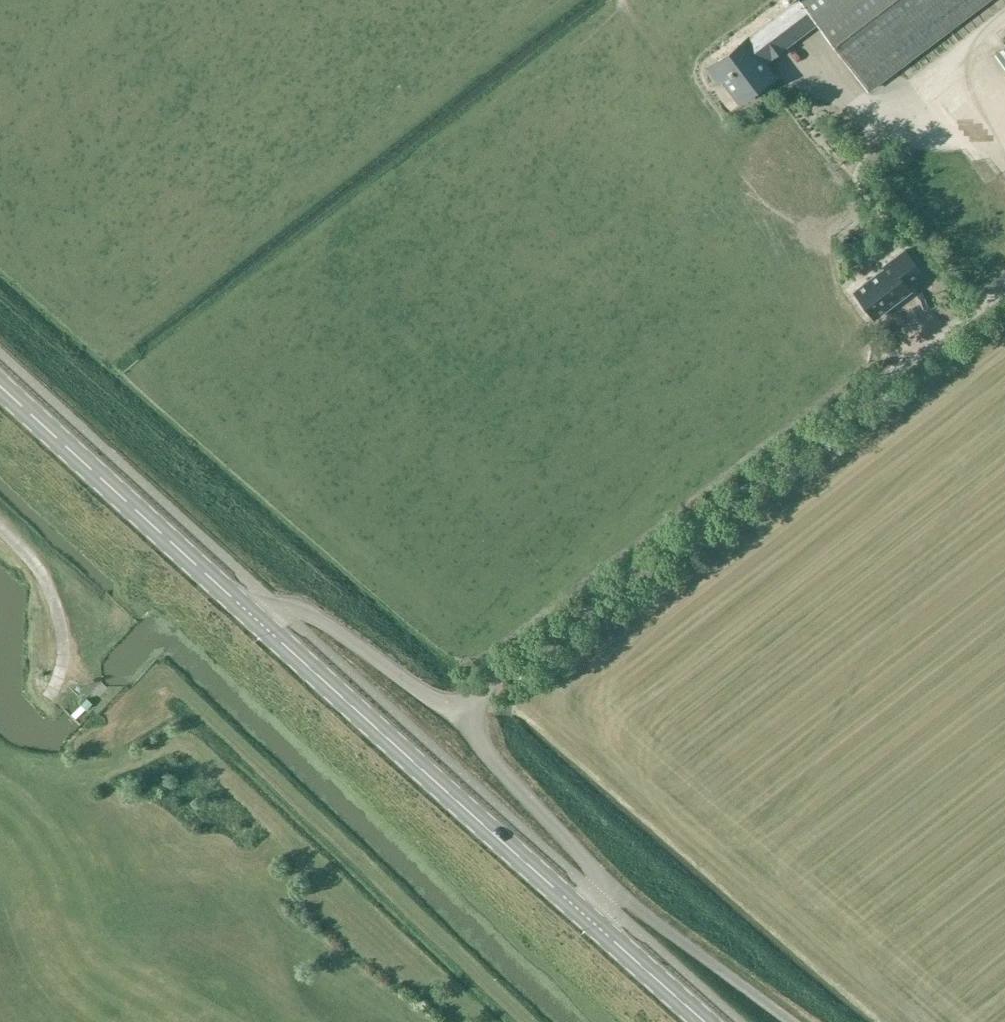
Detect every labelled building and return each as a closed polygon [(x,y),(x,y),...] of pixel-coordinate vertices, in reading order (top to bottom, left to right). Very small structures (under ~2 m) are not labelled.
[(708,68),(718,82),(721,79),(737,99),(751,88),(750,86),(756,81),(760,85),(774,75),(762,59),(768,54),(770,57),(783,47),(780,44),(814,18),(868,90),(987,0),(798,0),(708,68)] [(995,51),(1004,63),(1004,43),(995,51)] [(894,152),(903,161),(910,153),(901,145),(894,152)] [(906,284),(922,272),(905,249),(883,266),(885,268),(854,291),(874,318),(911,290),(906,284)]
